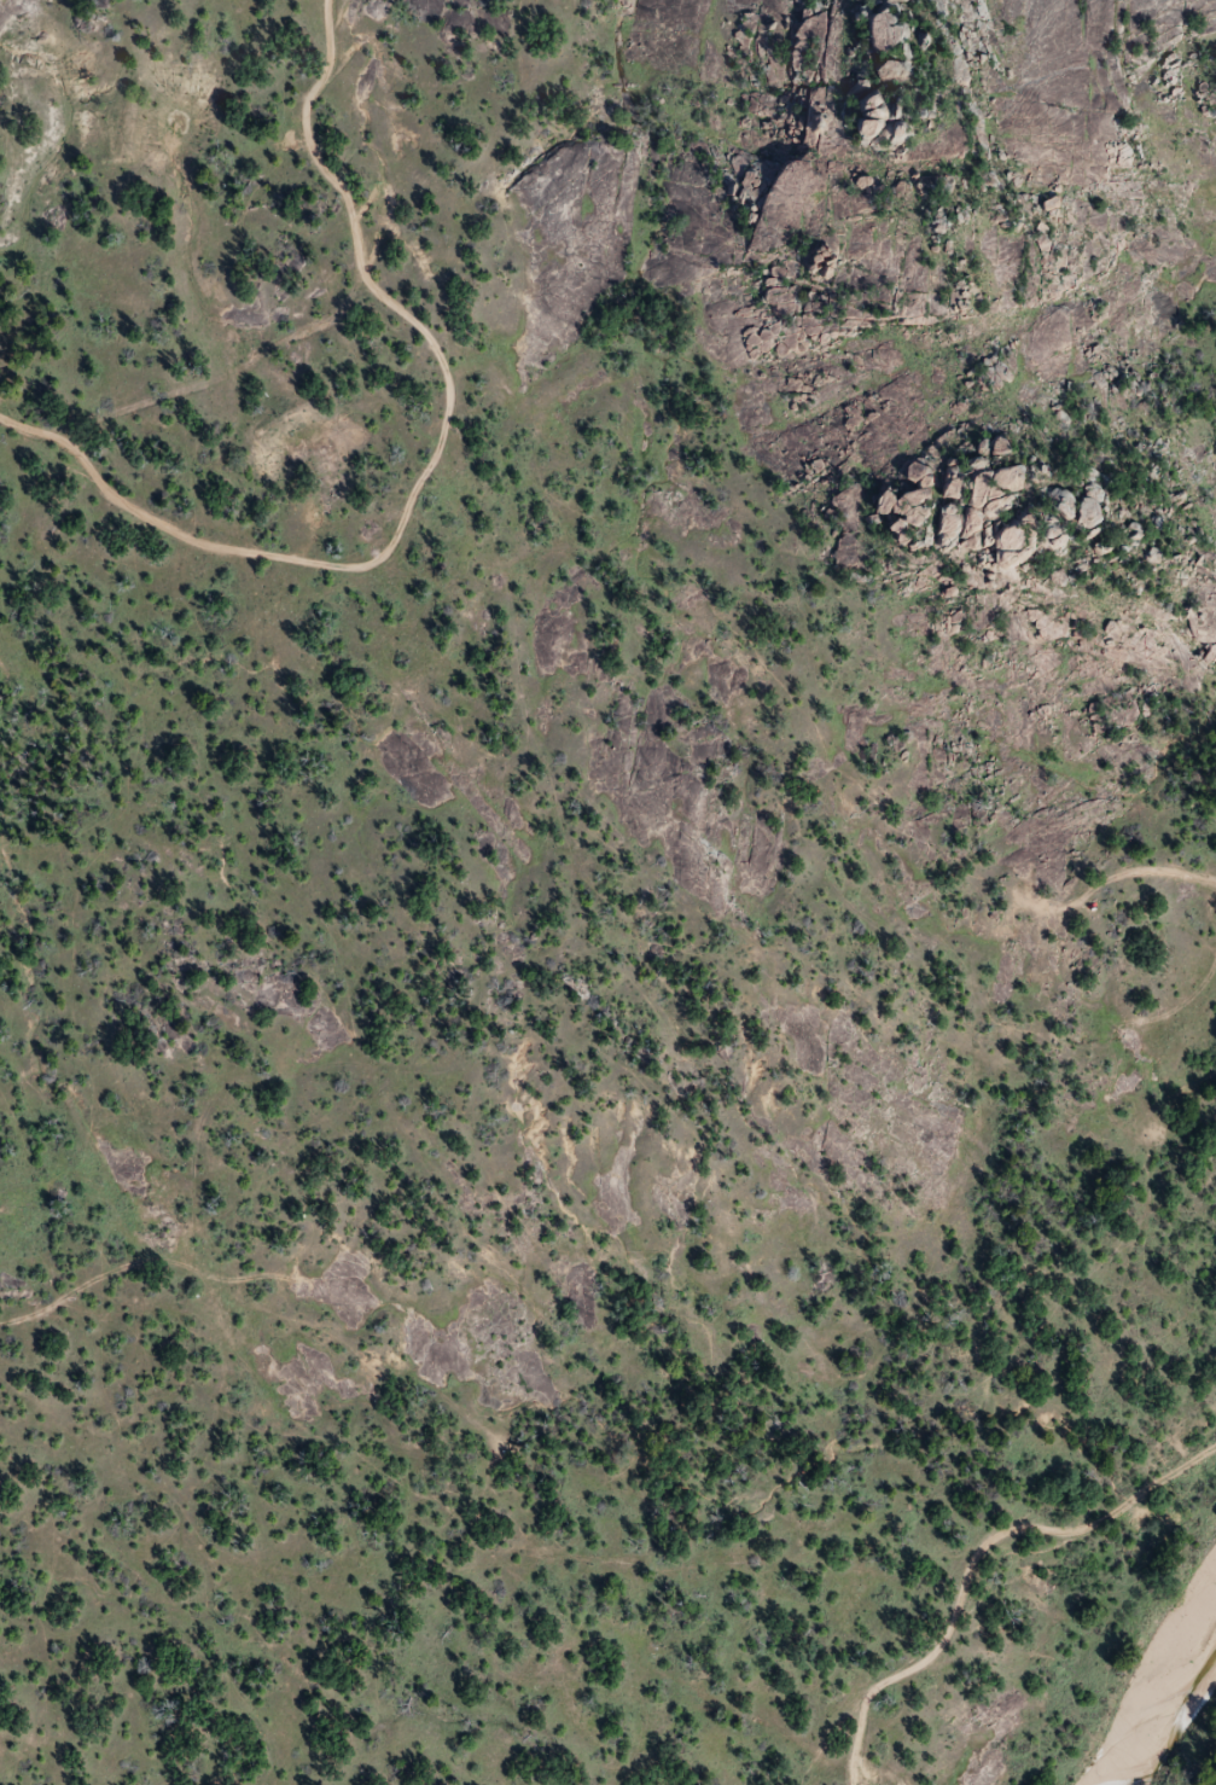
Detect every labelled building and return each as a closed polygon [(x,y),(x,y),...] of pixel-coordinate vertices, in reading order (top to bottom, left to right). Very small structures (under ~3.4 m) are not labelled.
[(885,517),(897,501),(886,493),(874,510),(885,517)]
